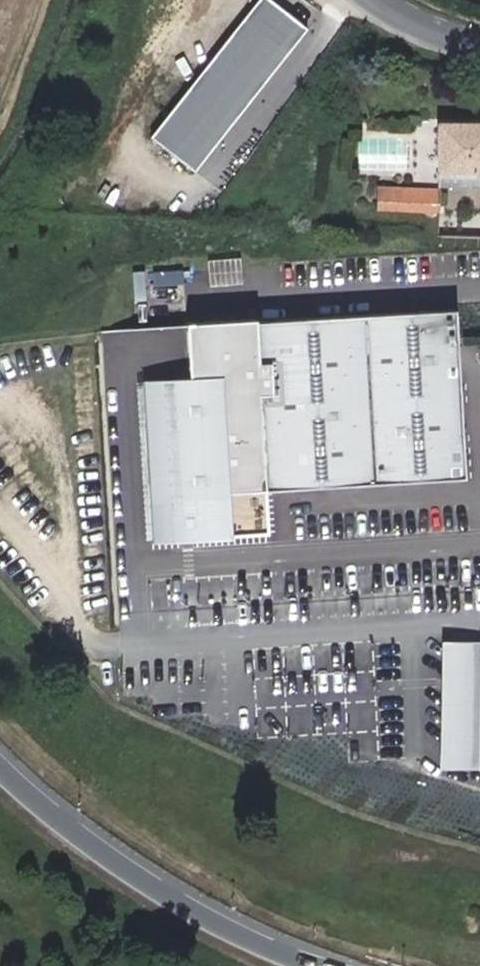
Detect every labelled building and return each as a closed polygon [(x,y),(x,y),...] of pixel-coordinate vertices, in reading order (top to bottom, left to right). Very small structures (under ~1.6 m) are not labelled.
[(152,137),(196,172),(309,29),(272,0),(260,0),(152,137)] [(439,124),(440,186),(479,186),(479,124),(439,124)] [(380,187),(380,210),(435,211),(436,189),(380,187)] [(462,477),(449,311),(180,332),(184,389),(142,392),(154,543),(266,535),(263,492),(462,477)] [(479,767),(479,647),(445,646),(444,767),(479,767)]
